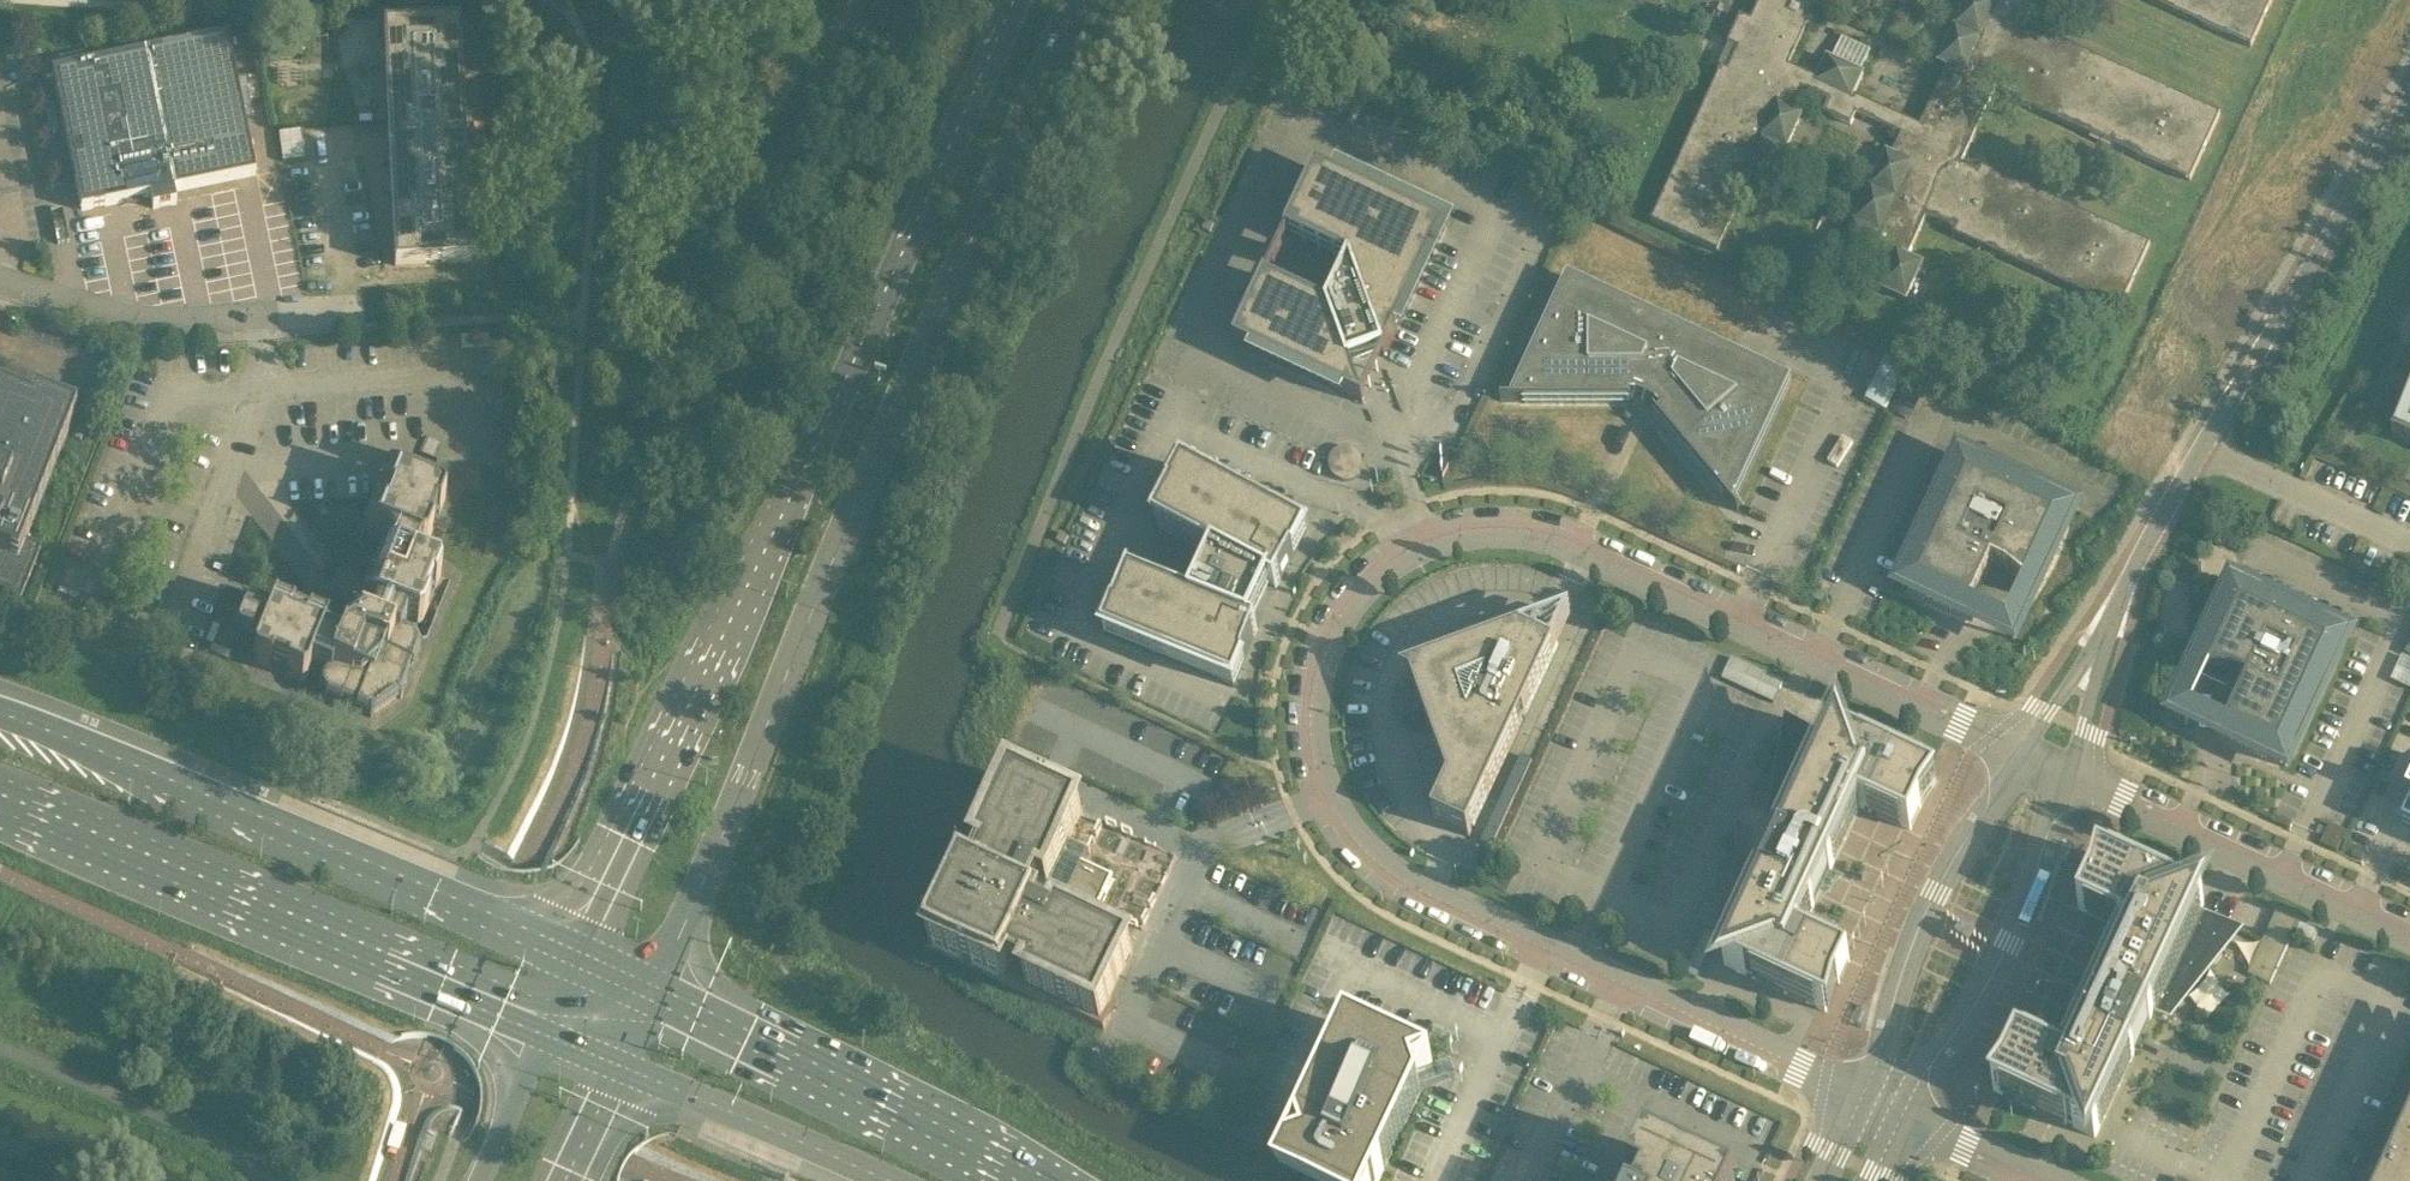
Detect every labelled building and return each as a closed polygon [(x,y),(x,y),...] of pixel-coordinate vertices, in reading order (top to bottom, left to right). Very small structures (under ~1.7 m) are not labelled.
[(1751,20),(1740,15),(1728,43),(1739,48),(1728,72),(1721,68),(1651,222),(1717,253),(1752,177),(1770,185),(1803,114),(1794,110),(1803,90),(1828,102),(1823,113),(1850,125),(1855,114),(1901,135),(1892,155),(1886,152),(1838,258),(1885,279),(1880,289),(1906,300),(1922,264),(1908,258),(1926,218),(1953,231),(1951,234),(2120,311),(2150,244),(1982,167),(1980,173),(1962,164),(1996,88),(2024,101),(2022,104),(2190,181),(2221,114),(2053,38),(2050,43),(2023,30),(2037,0),(1967,0),(1939,63),(1948,67),(1920,127),(1853,96),(1863,74),(1827,58),(1817,80),(1789,67),(1816,7),(1825,11),(1830,0),(1760,0),(1751,20)] [(2251,47),(2273,0),(2148,0),(2251,47)] [(459,25),(383,29),(395,267),(470,263),(459,25)] [(227,36),(52,73),(81,211),(150,197),(153,209),(176,204),(173,192),(255,175),(227,36)] [(1268,279),(1265,278),(1234,345),(1362,405),(1444,230),(1316,170),(1285,237),(1287,238),(1288,236),(1349,265),(1328,310),(1267,281),(1268,279)] [(1636,396),(1655,405),(1660,410),(1655,415),(1653,412),(1652,413),(1655,416),(1654,417),(1720,497),(1722,496),(1737,514),(1738,513),(1732,505),(1789,382),(1567,279),(1510,402),(1501,402),(1501,403),(1524,404),(1524,405),(1627,405),(1627,403),(1631,403),(1631,402),(1628,402),(1628,396),(1636,396)] [(2392,436),(2409,444),(2409,390),(2392,436)] [(21,598),(41,548),(25,541),(76,413),(32,396),(29,404),(0,393),(0,590),(21,598)] [(1329,459),(1328,462),(1328,464),(1328,465),(1328,468),(1328,470),(1329,473),(1330,474),(1332,476),(1334,479),(1335,479),(1337,481),(1340,482),(1341,483),(1344,483),(1346,483),(1349,483),(1352,482),(1355,480),(1356,479),(1358,477),(1363,468),(1363,465),(1363,463),(1363,462),(1362,462),(1361,459),(1360,457),(1358,455),(1355,452),(1353,450),(1350,449),(1348,449),(1345,448),(1342,449),(1339,449),(1337,451),(1334,452),(1332,454),(1331,457),(1329,459)] [(409,481),(389,473),(368,526),(387,534),(392,546),(391,551),(386,549),(364,602),(370,605),(363,622),(353,614),(350,615),(342,620),(340,625),(346,636),(345,638),(327,631),(330,625),(277,603),(268,624),(246,615),(238,635),(241,639),(252,644),(253,642),(259,644),(254,657),(256,662),(302,681),(306,680),(312,668),(327,674),(323,684),(318,684),(317,688),(323,688),(325,695),(322,698),(325,701),(329,697),(369,714),(370,718),(373,718),(372,714),(397,696),(400,699),(402,696),(399,693),(416,651),(421,651),(420,648),(415,648),(412,641),(415,638),(413,636),(409,639),(398,635),(405,619),(417,624),(422,621),(440,574),(439,570),(415,560),(420,546),(422,548),(426,545),(444,500),(442,494),(430,489),(432,483),(435,484),(439,473),(438,468),(417,459),(409,481)] [(1908,589),(1906,591),(1920,600),(1933,607),(1943,612),(1954,616),(1972,622),(1972,620),(1965,618),(1991,564),(2005,570),(2032,592),(2028,598),(2030,599),(2039,586),(2044,577),(2049,568),(2053,560),(2059,546),(2061,539),(2065,526),(2063,526),(2063,527),(2056,524),(2063,510),(2065,511),(2065,509),(1966,463),(1965,465),(1967,465),(1960,480),(1954,477),(1954,475),(1953,474),(1906,574),(1908,575),(1909,573),(1915,576),(1909,590),(1908,589)] [(1213,557),(1191,603),(1131,578),(1132,575),(1130,575),(1105,637),(1234,689),(1258,629),(1243,623),(1261,583),(1276,590),(1306,534),(1183,469),(1152,528),(1154,529),(1155,526),(1213,557)] [(2197,660),(2193,674),(2195,675),(2196,669),(2231,675),(2245,682),(2220,736),(2214,732),(2213,734),(2229,744),(2245,752),(2261,759),(2279,764),(2279,762),(2278,761),(2284,748),(2290,751),(2290,752),(2292,753),(2338,653),(2336,652),(2335,654),(2329,651),(2336,637),(2337,638),(2338,636),(2239,590),(2238,591),(2239,592),(2233,606),(2227,603),(2227,602),(2226,601),(2218,612),(2214,620),(2206,635),(2199,652),(2197,660)] [(88,600),(86,606),(83,611),(105,620),(107,614),(106,614),(108,607),(88,600)] [(1571,618),(1402,679),(1412,684),(1450,787),(1434,822),(1469,838),(1571,618)] [(1723,676),(1720,680),(1774,704),(1783,683),(1774,678),(1730,658),(1723,676)] [(1724,965),(1825,1013),(1849,961),(1799,938),(1822,888),(1829,891),(1836,877),(1829,873),(1860,807),(1910,831),(1927,796),(1937,781),(1832,732),(1828,739),(1794,723),(1784,745),(1781,756),(1779,762),(1779,771),(1779,790),(1777,808),(1775,817),(1778,819),(1771,834),(1782,840),(1724,965)] [(1096,1028),(1132,951),(1102,937),(1111,916),(1099,910),(1114,880),(1083,865),(1088,853),(1068,843),(1082,813),(1005,777),(924,948),(1090,1026),(1096,1028)] [(2402,826),(2409,830),(2409,809),(2402,826)] [(2094,1138),(2136,1049),(2153,1013),(2165,1019),(2169,1010),(2175,1002),(2181,995),(2188,987),(2197,979),(2207,971),(2214,964),(2219,957),(2228,942),(2234,928),(2200,912),(2203,905),(2097,856),(2091,879),(2077,909),(2128,933),(2097,999),(2090,995),(2083,1010),(2090,1013),(2067,1063),(2017,1040),(1993,1091),(2094,1138)] [(2272,982),(2290,923),(2269,916),(2251,975),(2272,982)] [(1705,931),(1685,974),(1696,979),(1716,936),(1705,931)] [(1284,1160),(1280,1168),(1307,1180),(1378,1180),(1420,1092),(1414,1074),(1431,1067),(1432,1065),(1347,1026),(1298,1130),(1304,1148),(1287,1154),(1284,1160)] [(2382,1180),(2409,1180),(2409,1120),(2382,1180)] [(1646,1148),(1631,1180),(1716,1180),(1646,1148)]
